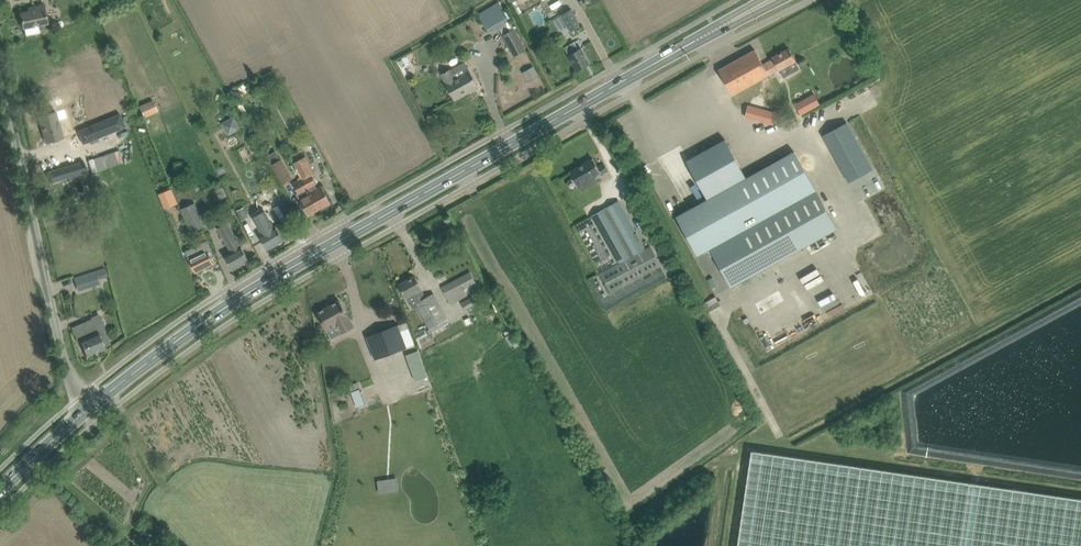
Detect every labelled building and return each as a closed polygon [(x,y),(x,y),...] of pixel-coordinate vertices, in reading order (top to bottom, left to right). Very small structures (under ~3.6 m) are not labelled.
[(478,12),(491,33),(500,27),(512,20),(507,11),(505,12),(497,0),(478,12)] [(35,10),(32,11),(21,13),(25,35),(40,32),(39,26),(49,24),(45,5),(34,7),(35,10)] [(581,24),(572,8),(561,15),(570,31),(581,24)] [(515,29),(503,35),(514,56),(526,49),(515,29)] [(554,35),(553,38),(554,42),(558,43),(561,42),(563,38),(561,35),(557,33),(554,35)] [(590,64),(585,54),(581,48),(579,50),(574,42),(565,47),(569,55),(578,71),(579,70),(581,70),(584,68),(584,67),(590,64)] [(755,50),(719,70),(733,95),(779,69),(779,70),(796,61),(789,48),(772,58),(773,59),(763,64),(755,50)] [(446,83),(450,90),(455,99),(479,87),(470,70),(469,70),(465,63),(451,70),(451,69),(442,74),(447,83),(446,83)] [(272,70),(262,76),(267,85),(277,80),(272,70)] [(814,94),(808,97),(813,108),(820,104),(814,94)] [(78,110),(73,97),(66,99),(71,112),(78,110)] [(158,111),(153,99),(139,106),(144,117),(158,111)] [(748,105),(745,116),(773,124),(776,113),(748,105)] [(56,111),(50,113),(39,116),(47,142),(64,137),(56,111)] [(118,114),(76,131),(82,145),(123,128),(118,114)] [(233,116),(221,123),(228,136),(241,128),(233,116)] [(848,121),(823,135),(844,174),(860,166),(865,174),(874,169),(848,121)] [(708,199),(677,216),(698,255),(710,248),(718,261),(731,286),(837,228),(794,151),(747,178),(725,139),(696,155),(701,165),(692,170),(708,199)] [(302,178),(319,208),(331,202),(322,185),(317,188),(315,184),(317,183),(313,175),(315,173),(305,156),(294,162),(303,178),(302,178)] [(282,184),(293,178),(282,158),(271,164),(282,184)] [(579,167),(570,172),(577,185),(578,185),(579,187),(596,177),(595,175),(600,172),(602,174),(608,170),(605,163),(598,167),(593,159),(584,164),(583,163),(579,165),(579,167)] [(85,160),(48,171),(51,182),(88,171),(85,160)] [(225,166),(218,170),(221,176),(228,172),(225,166)] [(92,176),(89,177),(93,190),(93,191),(97,190),(98,190),(104,188),(98,171),(93,173),(91,173),(92,176)] [(319,208),(302,178),(294,183),(299,192),(297,193),(308,215),(319,208)] [(172,188),(159,193),(166,209),(179,203),(172,188)] [(591,215),(593,219),(577,228),(612,292),(660,266),(650,246),(646,249),(619,200),(591,215)] [(181,208),(191,233),(206,227),(195,202),(181,208)] [(246,204),(238,209),(243,220),(250,215),(246,204)] [(260,235),(268,249),(278,243),(280,244),(282,243),(283,241),(284,240),(276,226),(273,227),(269,221),(275,218),(269,208),(263,211),(257,215),(267,231),(260,235)] [(181,215),(173,216),(175,229),(183,228),(181,215)] [(225,255),(228,260),(233,269),(244,263),(245,264),(248,262),(248,261),(249,260),(241,246),(228,222),(218,228),(232,251),(225,255)] [(193,249),(187,252),(190,258),(192,262),(196,272),(214,263),(209,254),(205,246),(200,248),(195,251),(193,249)] [(78,289),(100,282),(98,279),(108,276),(107,271),(97,274),(96,270),(74,277),(78,289)] [(476,282),(471,272),(442,288),(451,304),(467,295),(464,289),(476,282)] [(415,276),(400,284),(408,299),(413,296),(430,328),(426,331),(425,328),(414,335),(417,340),(450,322),(434,293),(425,298),(420,289),(422,288),(415,276)] [(473,296),(462,303),(466,309),(477,303),(473,296)] [(340,301),(318,313),(328,330),(336,326),(340,333),(353,326),(340,301)] [(744,318),(747,324),(763,315),(757,303),(745,310),(748,316),(744,318)] [(82,330),(75,333),(78,340),(80,339),(81,342),(87,355),(106,347),(105,346),(105,345),(109,343),(102,327),(97,329),(93,320),(80,325),(82,330)] [(366,336),(376,360),(407,347),(401,331),(409,327),(406,321),(399,324),(398,324),(366,336)] [(405,354),(414,381),(427,376),(417,350),(405,354)] [(366,404),(360,389),(352,392),(357,408),(366,404)] [(927,455),(928,448),(910,445),(909,452),(927,455)] [(752,450),(738,545),(1080,545),(1080,498),(752,450)] [(397,477),(377,481),(380,494),(399,490),(397,477)]
